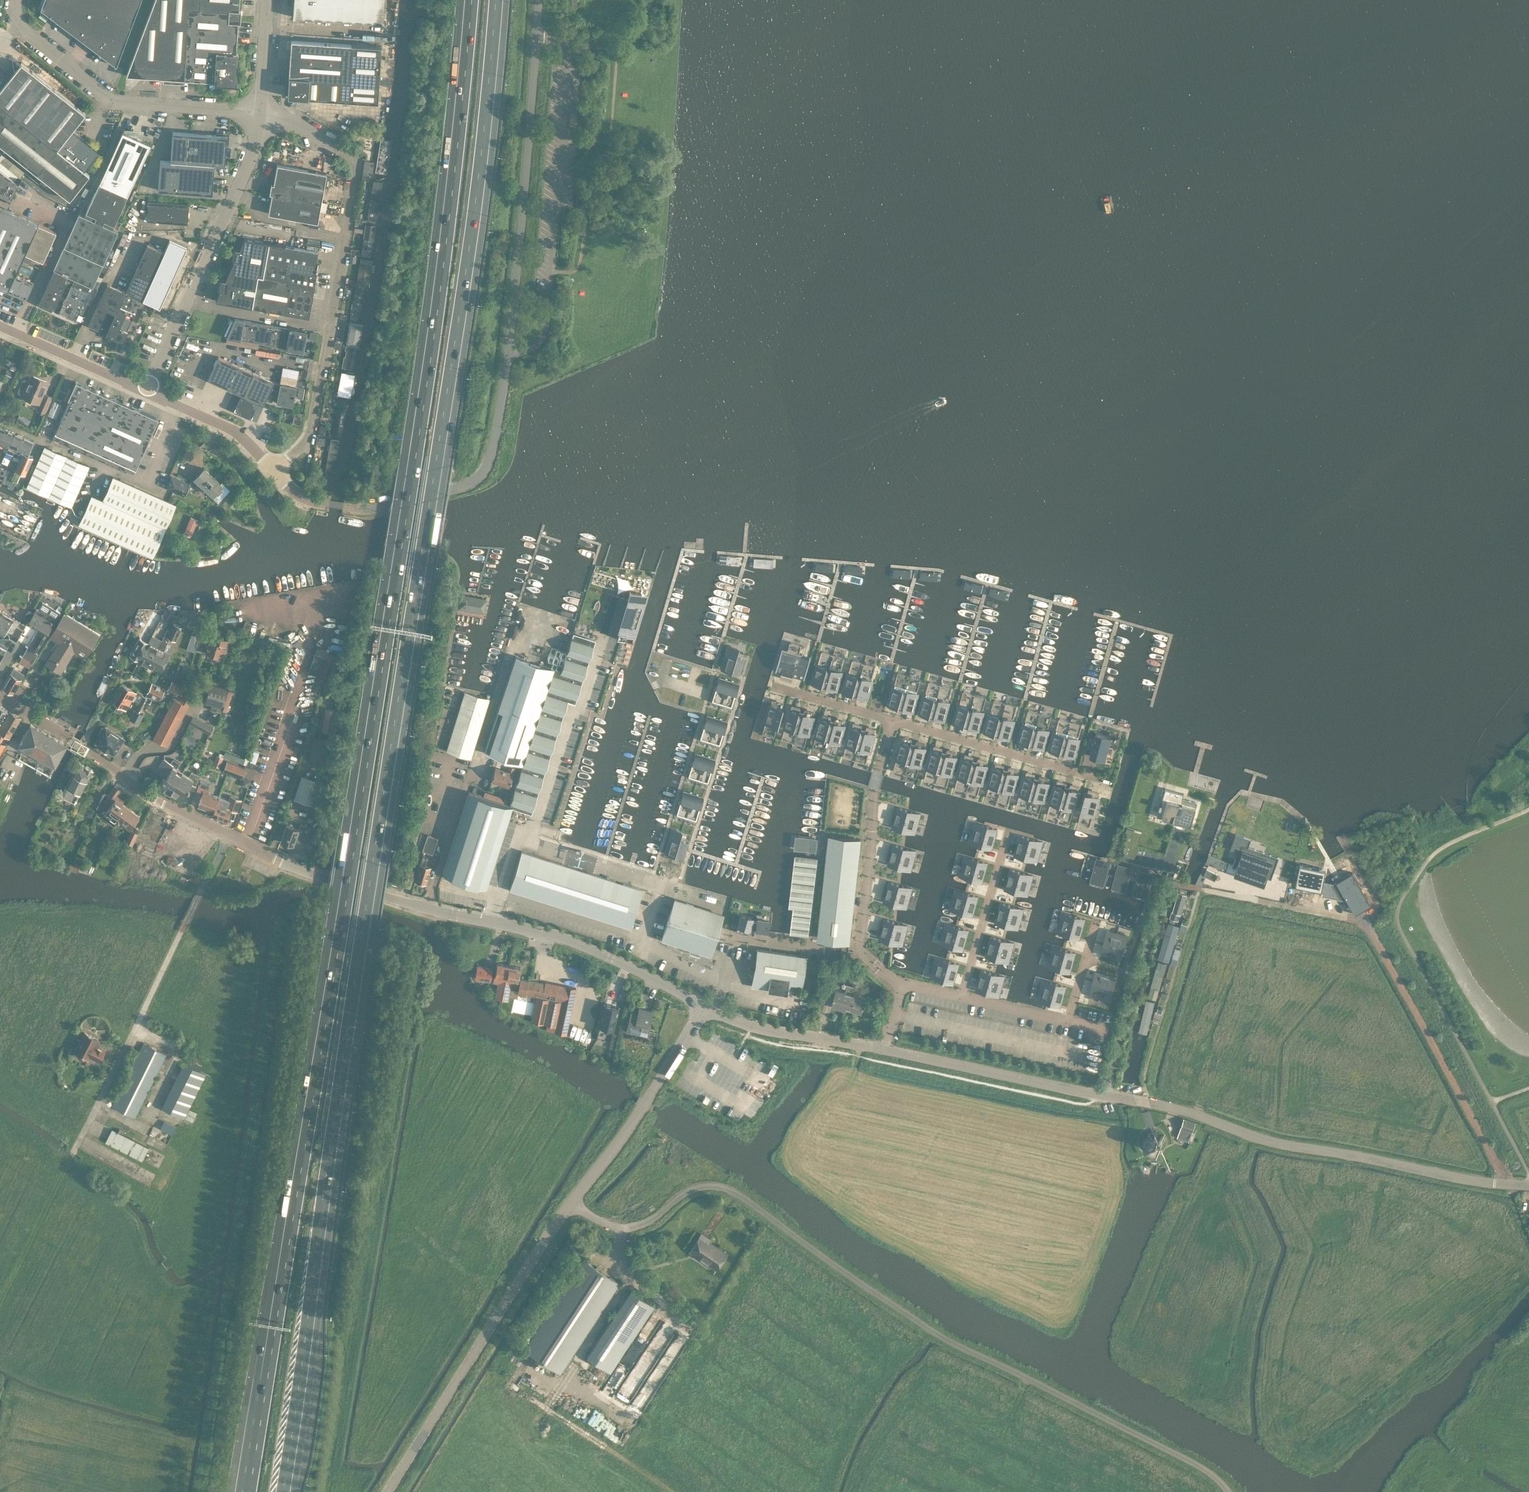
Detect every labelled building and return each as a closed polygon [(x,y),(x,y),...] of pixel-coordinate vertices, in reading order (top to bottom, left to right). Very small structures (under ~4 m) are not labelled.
[(116,65),(141,0),(43,0),(40,8),(92,47),(116,65)] [(237,70),(238,52),(236,52),(238,22),(240,22),(241,10),(241,0),(155,0),(126,75),(163,78),(163,79),(183,80),(183,79),(214,81),(213,83),(236,85),(236,81),(237,70)] [(292,16),(292,17),(383,23),(384,0),(293,0),(292,16)] [(290,48),(289,76),(288,76),(288,82),(286,81),(285,85),(288,86),(287,96),(377,102),(381,46),(351,44),(291,40),(290,48)] [(42,178),(69,200),(88,175),(82,170),(96,152),(82,142),(83,140),(80,138),(79,139),(70,132),(84,113),(20,63),(0,89),(0,154),(38,184),(42,178)] [(79,213),(38,303),(51,309),(66,275),(76,280),(90,286),(92,287),(118,230),(113,228),(151,144),(122,131),(84,215),(79,213)] [(211,194),(214,165),(224,166),(226,136),(172,132),(170,161),(160,160),(158,190),(211,194)] [(596,144),(595,164),(603,165),(603,163),(605,145),(596,144)] [(277,164),(271,194),(301,199),(297,219),(317,222),(326,173),(277,164)] [(10,199),(17,183),(0,170),(0,194),(10,199)] [(268,213),(297,219),(301,199),(271,194),(268,213)] [(187,224),(188,217),(189,205),(189,204),(148,201),(147,221),(187,224)] [(26,298),(33,283),(15,274),(21,260),(30,264),(33,257),(43,262),(56,232),(0,207),(0,286),(26,298)] [(219,290),(215,300),(252,307),(257,275),(263,276),(269,242),(244,237),(239,248),(235,248),(235,249),(237,249),(236,259),(233,259),(234,259),(229,270),(225,279),(221,279),(223,280),(221,290),(219,289),(219,290)] [(169,239),(156,267),(174,275),(186,247),(169,239)] [(312,298),(313,294),(315,280),(316,274),(319,260),(316,260),(317,251),(269,242),(263,276),(257,275),(252,307),(260,308),(308,317),(311,304),(312,298)] [(88,326),(97,330),(106,334),(122,341),(127,331),(125,330),(130,319),(132,320),(135,313),(130,311),(137,297),(141,299),(163,251),(147,244),(125,292),(107,283),(88,326)] [(368,290),(372,261),(362,259),(358,289),(368,290)] [(156,267),(142,300),(159,307),(174,275),(156,267)] [(71,285),(59,313),(76,320),(88,293),(87,293),(90,286),(76,280),(73,286),(71,285)] [(228,318),(221,335),(227,338),(302,351),(306,331),(235,318),(234,320),(228,318)] [(359,348),(363,326),(349,323),(345,345),(359,348)] [(310,332),(309,339),(316,340),(317,333),(310,332)] [(131,338),(128,344),(136,348),(139,342),(131,338)] [(357,371),(361,349),(343,346),(340,368),(357,371)] [(195,347),(185,369),(207,379),(217,357),(195,347)] [(217,357),(207,379),(264,405),(272,388),(278,390),(276,402),(292,405),(294,396),(302,397),(304,387),(296,386),(280,383),(274,382),(217,357)] [(296,386),(296,385),(297,380),(299,370),(282,367),(280,383),(296,386)] [(7,370),(3,378),(12,382),(15,373),(7,370)] [(349,397),(353,373),(338,370),(334,394),(349,397)] [(16,392),(20,394),(39,402),(36,409),(44,413),(50,397),(43,393),(47,383),(28,374),(26,380),(22,379),(21,379),(16,391),(16,392)] [(55,433),(52,438),(92,456),(116,400),(75,382),(68,399),(69,400),(55,433)] [(250,420),(257,405),(240,397),(233,412),(250,420)] [(341,437),(348,400),(337,398),(330,435),(341,437)] [(57,417),(63,402),(54,399),(48,414),(57,417)] [(116,400),(92,456),(125,471),(126,469),(133,472),(135,469),(157,418),(140,411),(122,403),(116,400)] [(41,432),(50,436),(55,420),(46,417),(41,432)] [(6,452),(14,433),(5,429),(0,442),(0,444),(5,446),(3,451),(6,452)] [(15,457),(23,437),(14,433),(6,452),(13,455),(13,456),(15,457)] [(23,437),(15,457),(20,458),(23,452),(25,453),(26,452),(28,452),(32,442),(33,441),(23,437)] [(333,480),(340,442),(329,440),(322,478),(333,480)] [(44,446),(44,447),(26,487),(70,506),(88,466),(44,446)] [(21,472),(24,474),(32,457),(25,453),(23,452),(20,458),(13,474),(8,484),(7,486),(7,487),(11,489),(12,488),(14,482),(16,483),(21,472)] [(203,469),(194,478),(211,493),(210,494),(218,502),(229,490),(221,482),(220,484),(203,469)] [(6,471),(1,481),(8,484),(13,474),(6,471)] [(171,477),(167,487),(185,495),(189,484),(171,476),(171,477)] [(175,504),(113,477),(102,501),(92,496),(79,524),(152,556),(175,504)] [(190,535),(199,519),(192,516),(184,531),(190,535)] [(162,533),(159,542),(163,544),(167,535),(162,533)] [(611,594),(601,629),(616,634),(616,636),(624,638),(625,633),(633,636),(645,596),(629,591),(627,599),(611,594)] [(458,595),(456,607),(457,607),(457,609),(483,614),(483,612),(485,600),(458,595)] [(36,652),(60,612),(56,610),(50,607),(46,614),(36,609),(27,624),(32,628),(34,625),(39,628),(28,647),(36,652)] [(1,634),(3,635),(5,632),(9,635),(10,638),(12,640),(16,642),(25,625),(19,622),(0,610),(0,634),(1,634)] [(58,644),(47,664),(59,672),(72,650),(85,657),(99,633),(72,616),(70,619),(69,622),(62,618),(65,613),(64,612),(50,636),(50,637),(51,635),(62,641),(59,645),(58,644)] [(147,623),(130,656),(139,660),(151,636),(153,633),(155,628),(162,617),(155,613),(149,624),(147,623)] [(247,634),(251,623),(245,621),(241,631),(247,634)] [(155,647),(147,665),(161,672),(169,654),(168,653),(171,647),(166,645),(169,638),(175,641),(182,627),(173,623),(170,631),(167,636),(167,637),(164,635),(161,640),(157,648),(155,647)] [(196,645),(197,645),(207,648),(205,652),(218,656),(219,650),(225,652),(229,640),(217,636),(215,642),(206,639),(207,635),(200,633),(196,645)] [(151,636),(139,660),(147,665),(155,647),(157,648),(161,640),(151,636)] [(246,636),(243,643),(251,647),(254,641),(246,636)] [(553,669),(509,804),(512,805),(512,807),(528,812),(565,697),(572,700),(591,642),(572,636),(560,671),(554,669),(553,669)] [(6,650),(12,640),(10,638),(9,638),(0,638),(0,646),(6,650)] [(803,679),(804,679),(810,659),(798,656),(801,645),(790,642),(787,653),(781,651),(775,671),(776,671),(803,678),(803,679)] [(729,645),(721,669),(730,672),(730,671),(738,673),(743,659),(735,657),(737,648),(729,645)] [(824,682),(826,683),(834,653),(822,650),(814,680),(823,682),(822,685),(824,685),(824,682)] [(846,657),(834,653),(826,683),(827,683),(826,686),(827,686),(828,684),(837,686),(846,657)] [(315,654),(308,673),(320,677),(326,658),(315,654)] [(322,694),(328,696),(335,676),(331,675),(331,673),(333,674),(338,657),(333,656),(328,672),(329,672),(322,694)] [(553,669),(515,656),(484,751),(521,763),(553,669)] [(856,692),(859,682),(865,662),(853,659),(845,688),(854,691),(853,693),(855,694),(855,691),(856,692)] [(865,662),(859,682),(856,692),(857,692),(857,694),(858,695),(859,692),(868,695),(876,665),(865,662)] [(175,671),(172,678),(183,683),(186,676),(175,671)] [(10,673),(2,687),(4,688),(4,689),(7,691),(8,691),(13,693),(24,674),(19,672),(16,677),(10,673)] [(903,706),(912,708),(921,679),(898,672),(889,702),(898,705),(898,707),(899,707),(900,705),(902,706),(901,708),(902,708),(903,706)] [(718,680),(716,685),(715,687),(715,689),(714,691),(711,700),(720,703),(721,703),(728,680),(718,677),(718,680)] [(735,693),(736,691),(737,686),(738,683),(728,680),(721,703),(722,703),(731,706),(734,697),(734,695),(735,693)] [(176,694),(152,738),(167,746),(192,698),(188,696),(190,692),(184,688),(171,681),(167,689),(176,694)] [(934,715),(943,717),(952,688),(929,681),(920,711),(929,713),(929,716),(930,716),(931,714),(933,714),(932,717),(933,717),(934,715)] [(145,696),(158,702),(164,689),(152,683),(147,693),(145,696)] [(136,696),(134,699),(139,702),(143,694),(137,691),(136,692),(123,685),(113,702),(117,705),(114,711),(119,714),(122,708),(126,710),(134,695),(136,696)] [(210,685),(205,703),(211,704),(217,706),(223,708),(228,690),(210,685)] [(969,724),(978,727),(986,697),(963,691),(955,720),(964,723),(963,725),(964,726),(965,723),(967,724),(967,726),(968,727),(969,724)] [(470,757),(471,757),(476,741),(489,700),(464,692),(446,750),(454,752),(461,755),(470,757)] [(138,712),(146,697),(143,695),(135,710),(138,712)] [(999,733),(1008,736),(1017,706),(994,699),(985,729),(995,732),(994,734),(995,734),(996,732),(998,733),(997,735),(999,735),(999,733)] [(771,703),(763,733),(775,736),(783,706),(771,703)] [(211,704),(209,709),(216,711),(221,712),(221,713),(223,708),(217,706),(211,704)] [(2,719),(3,720),(8,710),(0,705),(0,722),(2,719)] [(793,741),(802,712),(801,712),(802,709),(800,709),(800,711),(790,708),(782,738),(793,741)] [(325,709),(321,731),(332,733),(335,710),(325,709)] [(1028,709),(1020,739),(1029,741),(1028,744),(1030,744),(1030,742),(1032,742),(1032,745),(1033,745),(1034,743),(1043,745),(1051,716),(1028,709)] [(143,715),(139,713),(134,710),(129,719),(135,722),(138,724),(143,715)] [(803,712),(802,712),(793,741),(805,745),(814,715),(804,712),(805,710),(804,710),(803,712)] [(5,744),(1,741),(4,736),(1,734),(2,732),(9,737),(20,718),(9,711),(4,721),(2,720),(2,719),(0,722),(0,728),(0,753),(5,744)] [(704,722),(704,724),(703,726),(702,728),(699,738),(708,740),(709,741),(716,718),(707,715),(706,718),(704,722)] [(194,725),(197,720),(192,717),(189,723),(194,725)] [(824,750),(833,721),(832,720),(832,718),(831,718),(831,720),(821,717),(813,747),(824,750)] [(722,732),(723,730),(724,728),(725,724),(726,721),(716,718),(709,741),(710,741),(719,744),(722,734),(722,732)] [(1059,718),(1050,747),(1060,750),(1059,752),(1060,753),(1061,750),(1063,751),(1062,753),(1064,754),(1064,751),(1074,754),(1082,724),(1059,718)] [(834,721),(833,721),(824,750),(836,754),(844,724),(835,721),(836,719),(835,719),(834,721)] [(66,745),(30,724),(18,745),(54,765),(66,745)] [(207,725),(204,731),(209,734),(212,728),(207,725)] [(855,759),(859,746),(864,730),(863,729),(863,727),(862,726),(861,729),(852,726),(844,756),(855,759)] [(102,747),(102,748),(103,748),(106,750),(105,750),(106,751),(107,751),(113,754),(113,755),(114,755),(114,754),(124,739),(105,727),(104,729),(102,728),(98,734),(100,735),(95,742),(95,743),(95,744),(96,744),(102,747)] [(864,730),(859,746),(855,759),(867,762),(875,733),(866,730),(867,728),(865,727),(865,730),(864,730)] [(1087,745),(1092,747),(1089,755),(1111,761),(1116,746),(1113,745),(1115,738),(1096,732),(1094,738),(1090,737),(1087,745)] [(314,740),(311,748),(311,749),(310,760),(326,761),(327,750),(321,750),(321,742),(314,740)] [(910,743),(901,741),(893,770),(916,777),(924,747),(915,745),(916,742),(915,742),(914,744),(912,744),(912,741),(911,741),(910,743)] [(249,764),(254,766),(259,751),(254,749),(249,764)] [(941,752),(932,750),(924,779),(947,786),(955,756),(946,753),(946,751),(945,751),(945,753),(942,752),(943,750),(942,750),(941,752)] [(694,755),(692,760),(692,762),(691,764),(691,766),(688,776),(696,778),(697,779),(704,756),(695,753),(694,755)] [(212,765),(219,767),(222,758),(215,755),(212,765)] [(704,756),(697,779),(698,779),(707,782),(710,772),(711,770),(711,768),(712,766),(713,761),(714,759),(704,756)] [(158,786),(170,794),(171,792),(179,779),(178,779),(182,772),(176,769),(180,763),(181,761),(176,757),(174,760),(173,759),(171,763),(164,759),(156,771),(164,776),(158,786)] [(972,761),(963,758),(954,788),(977,794),(986,765),(977,762),(977,760),(976,759),(975,762),(973,761),(974,759),(973,759),(972,761)] [(242,778),(245,768),(226,761),(222,772),(227,774),(227,773),(242,778)] [(81,793),(93,769),(85,766),(77,762),(73,771),(71,770),(69,775),(71,776),(60,797),(76,804),(81,793)] [(495,767),(490,781),(508,787),(515,767),(508,765),(507,770),(495,767)] [(1003,770),(994,767),(985,797),(1008,803),(1017,773),(1008,771),(1008,769),(1007,768),(1006,771),(1004,770),(1005,768),(1004,767),(1003,770)] [(189,788),(194,790),(200,776),(191,772),(189,776),(182,772),(178,779),(179,779),(171,792),(182,799),(189,788)] [(322,782),(317,781),(301,775),(293,799),(314,806),(322,782)] [(1034,778),(1024,776),(1016,805),(1039,812),(1047,782),(1038,780),(1039,777),(1038,777),(1037,779),(1035,779),(1035,776),(1034,776),(1034,778)] [(240,788),(247,791),(250,780),(243,778),(240,788)] [(213,810),(218,796),(208,792),(210,785),(200,781),(196,792),(202,794),(198,805),(213,810)] [(1064,787),(1055,784),(1047,814),(1070,821),(1078,791),(1069,788),(1070,786),(1068,786),(1068,788),(1066,787),(1066,785),(1065,785),(1064,787)] [(101,817),(113,825),(117,821),(127,807),(114,798),(120,790),(114,785),(104,799),(111,804),(101,817)] [(1182,826),(1183,824),(1191,826),(1197,803),(1189,800),(1188,801),(1182,800),(1184,794),(1183,793),(1182,796),(1165,791),(1166,789),(1165,788),(1161,803),(1160,803),(1159,808),(1160,808),(1157,816),(1162,817),(1162,818),(1177,822),(1176,824),(1177,824),(1178,822),(1182,823),(1181,826),(1182,826)] [(91,803),(98,806),(104,793),(97,790),(91,803)] [(685,816),(686,816),(693,793),(683,790),(682,793),(681,798),(680,800),(679,802),(679,804),(676,813),(685,816)] [(509,804),(468,791),(442,873),(486,887),(487,884),(508,820),(509,817),(512,807),(512,805),(509,804)] [(693,793),(686,816),(687,817),(695,819),(698,810),(699,808),(699,806),(700,804),(702,799),(702,797),(693,793)] [(1098,796),(1086,793),(1078,823),(1089,826),(1098,796)] [(230,809),(237,811),(241,800),(230,795),(228,800),(218,796),(213,810),(212,814),(226,819),(230,809)] [(138,815),(127,807),(117,821),(128,829),(138,815)] [(894,817),(918,824),(920,814),(897,807),(894,817)] [(132,846),(131,848),(138,852),(141,846),(142,844),(153,850),(166,824),(161,822),(163,819),(162,819),(158,817),(157,818),(155,817),(156,816),(151,813),(148,819),(146,818),(138,832),(134,842),(132,846)] [(43,817),(39,815),(35,824),(39,826),(43,817)] [(915,833),(918,824),(894,817),(892,827),(915,833)] [(971,832),(994,839),(997,829),(974,822),(971,832)] [(309,850),(313,839),(316,830),(300,824),(298,829),(286,824),(280,840),(293,845),(293,844),(309,850)] [(672,829),(664,853),(673,856),(674,855),(682,857),(686,843),(678,840),(681,832),(672,829)] [(138,833),(136,832),(131,830),(125,842),(132,845),(138,833)] [(994,839),(971,832),(968,842),(992,848),(994,839)] [(431,854),(435,838),(426,835),(421,851),(431,854)] [(860,839),(859,839),(830,835),(819,935),(849,938),(860,839)] [(1016,845),(1040,852),(1042,842),(1019,835),(1016,845)] [(816,854),(818,839),(791,836),(789,851),(816,854)] [(1233,865),(1237,866),(1240,868),(1239,872),(1253,877),(1262,881),(1263,876),(1271,879),(1279,858),(1248,846),(1241,844),(1238,852),(1233,865)] [(890,854),(913,861),(916,851),(893,845),(890,854)] [(1040,852),(1016,845),(1014,855),(1037,861),(1040,852)] [(638,848),(635,858),(653,864),(656,853),(638,848)] [(630,928),(634,914),(642,889),(521,851),(509,889),(630,928)] [(911,870),(913,861),(890,854),(887,864),(911,870)] [(69,869),(69,870),(72,870),(73,870),(75,864),(78,865),(81,858),(76,856),(73,863),(72,863),(69,869)] [(415,880),(425,883),(430,867),(424,865),(426,857),(422,856),(415,880)] [(987,863),(964,856),(961,866),(985,872),(987,863)] [(817,859),(795,857),(788,909),(793,910),(790,935),(808,938),(817,859)] [(1207,864),(1208,865),(1215,867),(1220,869),(1225,871),(1226,870),(1226,869),(1227,866),(1228,864),(1222,862),(1217,860),(1209,857),(1209,858),(1208,862),(1207,864)] [(1095,858),(1087,885),(1102,889),(1110,862),(1095,858)] [(1116,864),(1109,891),(1124,895),(1131,868),(1116,864)] [(1300,865),(1296,884),(1301,885),(1300,891),(1310,893),(1311,887),(1318,889),(1322,869),(1300,865)] [(982,882),(985,872),(961,866),(959,875),(982,882)] [(1007,879),(1030,885),(1033,876),(1010,869),(1007,879)] [(1130,897),(1143,901),(1151,874),(1138,870),(1130,897)] [(1208,872),(1207,878),(1219,880),(1220,874),(1208,872)] [(1336,882),(1347,900),(1355,914),(1371,905),(1352,873),(1336,882)] [(1030,885),(1007,879),(1004,888),(1028,895),(1030,885)] [(1347,900),(1336,882),(1333,884),(1322,881),(1319,895),(1347,900)] [(886,891),(909,898),(912,888),(889,882),(886,891)] [(952,899),(975,906),(978,896),(955,890),(952,899)] [(906,908),(909,898),(886,891),(883,901),(906,908)] [(1177,891),(1168,920),(1176,923),(1185,894),(1177,891)] [(975,906),(952,899),(949,909),(972,916),(975,906)] [(710,954),(722,915),(674,900),(662,938),(710,954)] [(1000,903),(997,912),(1021,919),(1023,909),(1000,903)] [(1021,919),(997,912),(995,922),(1018,929),(1021,919)] [(1062,912),(1059,922),(1082,929),(1085,919),(1062,912)] [(756,920),(752,919),(752,917),(740,914),(737,926),(749,929),(749,927),(755,928),(755,930),(767,931),(768,919),(756,918),(756,920)] [(882,929),(905,935),(908,926),(884,919),(882,929)] [(1176,923),(1168,920),(1156,960),(1165,963),(1176,923)] [(1079,938),(1082,929),(1059,922),(1056,932),(1079,938)] [(968,930),(945,923),(942,933),(955,937),(966,940),(968,930)] [(902,945),(905,935),(882,929),(879,938),(902,945)] [(1101,954),(1110,956),(1117,933),(1107,930),(1101,954)] [(966,940),(955,937),(942,933),(940,943),(963,949),(966,940)] [(1120,959),(1123,949),(1127,936),(1117,933),(1110,956),(1120,959)] [(988,946),(1011,953),(1014,943),(991,936),(988,946)] [(1011,953),(988,946),(985,956),(1008,962),(1011,953)] [(1075,953),(1052,946),(1049,956),(1073,962),(1075,953)] [(757,949),(751,986),(787,991),(789,981),(801,983),(805,957),(757,949)] [(1073,962),(1049,956),(1047,965),(1070,972),(1073,962)] [(959,964),(936,957),(933,967),(937,968),(956,973),(959,964)] [(1165,963),(1156,960),(1146,1000),(1155,1002),(1165,963)] [(1133,963),(1128,962),(1124,976),(1129,978),(1133,963)] [(501,999),(508,965),(497,963),(493,981),(499,983),(495,998),(501,999)] [(508,965),(501,999),(507,1000),(510,985),(516,986),(520,968),(508,965)] [(477,966),(474,978),(490,981),(492,969),(477,966)] [(956,973),(937,968),(933,967),(930,976),(953,983),(956,973)] [(846,1007),(859,1011),(863,997),(854,995),(856,987),(857,988),(862,972),(856,970),(852,986),(846,1007)] [(1004,977),(981,970),(978,980),(1002,986),(1004,977)] [(1105,975),(1096,972),(1089,995),(1099,998),(1105,975)] [(1105,975),(1099,998),(1108,1001),(1115,977),(1105,975)] [(545,983),(520,978),(517,993),(534,996),(532,1002),(534,1003),(531,1022),(555,1026),(554,1032),(567,1034),(576,988),(545,982),(545,983)] [(1002,986),(978,980),(976,989),(999,996),(1002,986)] [(1042,980),(1040,989),(1063,996),(1066,986),(1042,980)] [(833,999),(832,1006),(845,1010),(846,1007),(852,986),(847,985),(845,992),(836,990),(836,989),(826,986),(823,996),(833,999)] [(1063,996),(1040,989),(1037,999),(1060,1006),(1063,996)] [(1155,1002),(1146,1000),(1136,1033),(1146,1037),(1155,1002)] [(618,1007),(603,1004),(598,1025),(613,1029),(618,1007)] [(640,1028),(647,1030),(652,1011),(638,1008),(637,1014),(630,1012),(626,1030),(639,1033),(640,1028)] [(88,1056),(98,1061),(104,1049),(95,1044),(97,1039),(83,1032),(73,1052),(87,1059),(88,1056)] [(136,1116),(151,1090),(153,1086),(157,1078),(158,1078),(160,1074),(158,1073),(167,1055),(142,1042),(138,1051),(111,1106),(135,1118),(136,1116)] [(161,1107),(184,1119),(206,1074),(183,1062),(161,1107)] [(1195,1122),(1184,1118),(1177,1136),(1188,1140),(1195,1122)] [(175,1127),(163,1121),(160,1128),(172,1134),(175,1127)] [(141,1161),(147,1147),(111,1128),(104,1142),(141,1161)] [(1162,1146),(1163,1144),(1162,1144),(1162,1138),(1162,1137),(1161,1136),(1156,1132),(1156,1131),(1155,1131),(1154,1131),(1148,1132),(1148,1131),(1146,1132),(1146,1133),(1143,1138),(1142,1138),(1142,1140),(1143,1146),(1142,1146),(1143,1148),(1143,1147),(1148,1151),(1149,1152),(1151,1152),(1150,1152),(1151,1151),(1155,1151),(1156,1151),(1157,1152),(1158,1151),(1158,1150),(1162,1145),(1162,1146)] [(709,1239),(701,1234),(690,1252),(716,1269),(726,1254),(707,1241),(709,1239)] [(574,1351),(619,1283),(584,1261),(539,1329),(574,1351)] [(629,1288),(586,1356),(607,1369),(650,1302),(629,1288)] [(613,1397),(639,1413),(674,1357),(668,1353),(669,1350),(665,1347),(676,1330),(663,1322),(632,1372),(619,1364),(606,1384),(617,1391),(613,1397)] [(591,1375),(587,1382),(595,1387),(599,1380),(591,1375)] [(592,1412),(586,1424),(611,1436),(617,1424),(592,1412)]
